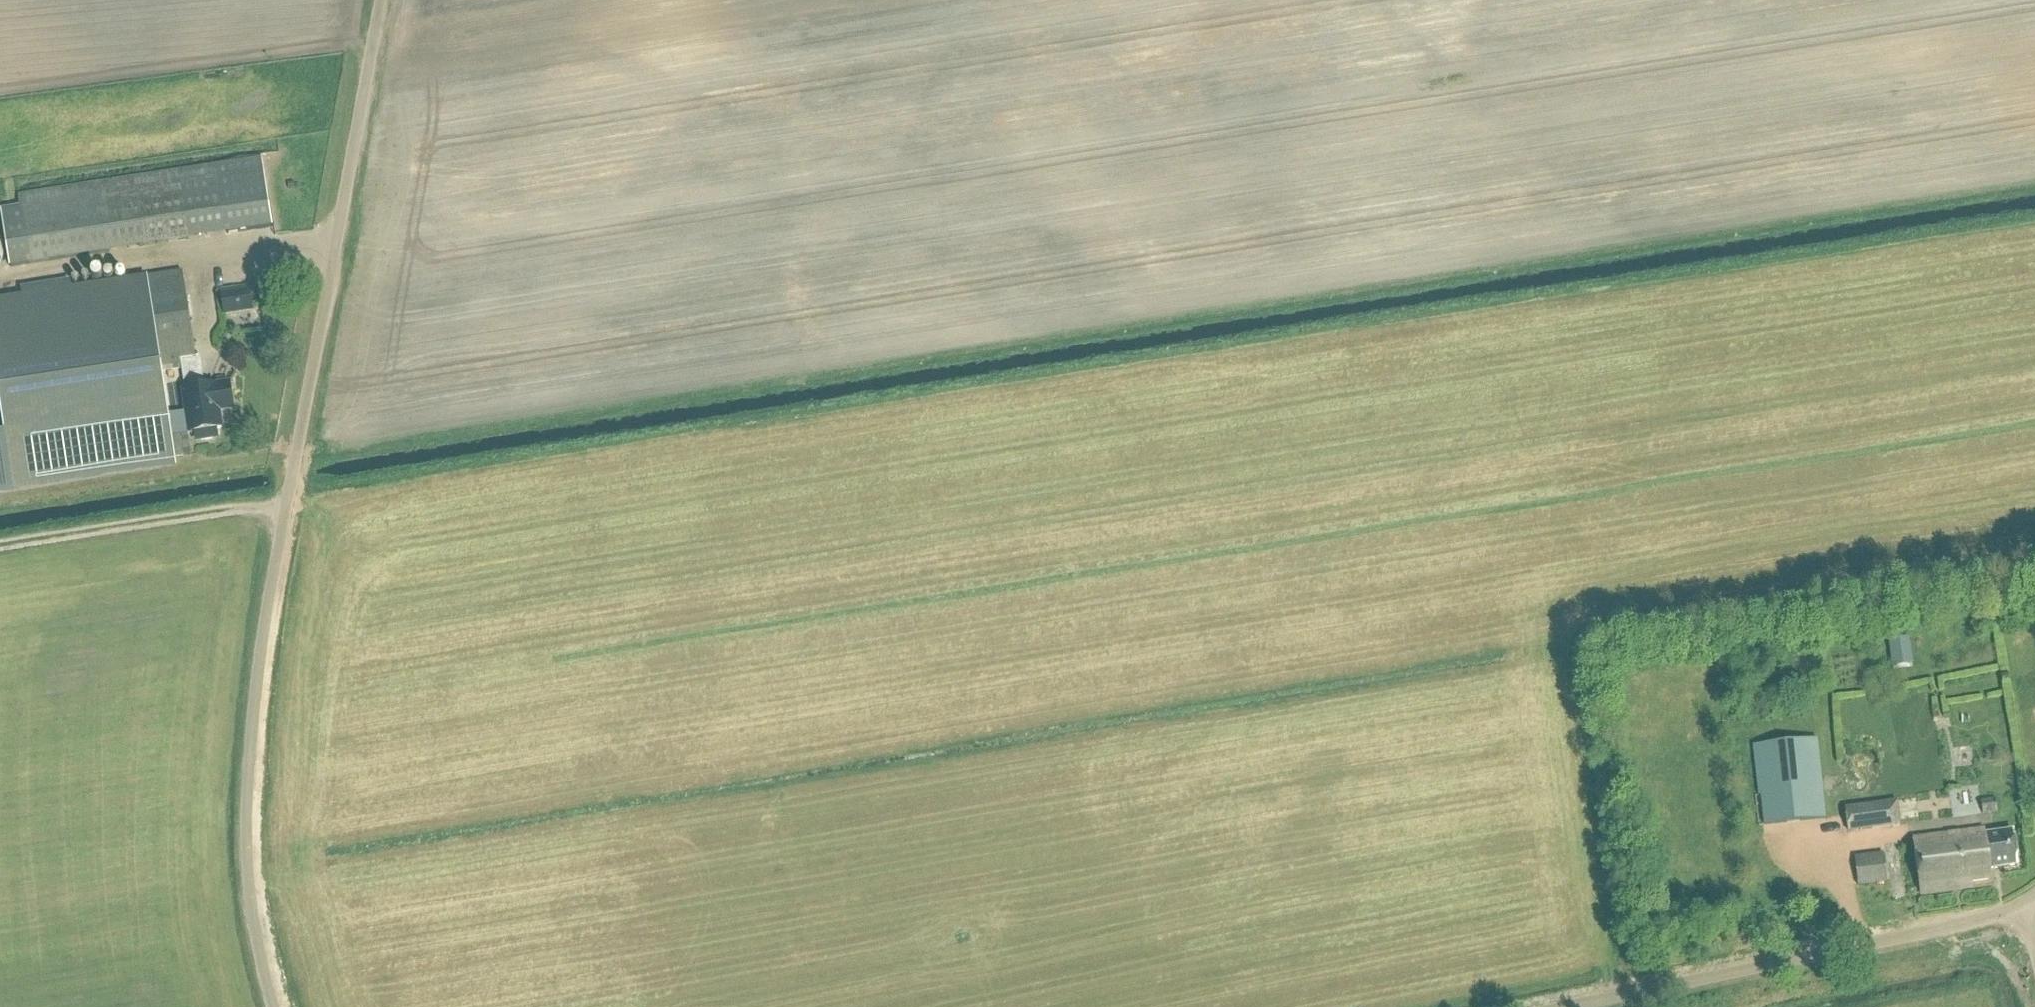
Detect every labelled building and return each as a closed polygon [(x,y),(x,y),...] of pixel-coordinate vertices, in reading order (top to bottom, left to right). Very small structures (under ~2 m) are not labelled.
[(2,209),(10,268),(273,227),(261,160),(19,197),(20,206),(2,209)] [(238,264),(239,287),(250,287),(249,264),(238,264)] [(162,371),(181,368),(185,393),(183,394),(185,410),(186,423),(189,438),(222,432),(220,414),(234,411),(230,385),(201,390),(183,274),(39,297),(0,303),(0,396),(162,371)] [(162,371),(0,396),(0,398),(7,446),(0,447),(0,494),(176,467),(170,425),(168,412),(162,371)] [(185,410),(168,412),(170,425),(186,423),(185,410)] [(1771,897),(1834,890),(1816,739),(1754,746),(1771,897)] [(1996,800),(1982,801),(1982,814),(1996,813),(1996,800)] [(1884,804),(1845,809),(1849,833),(1887,828),(1884,804)] [(1985,837),(1985,832),(1915,841),(1922,896),(1973,890),(1972,883),(1991,881),(1990,871),(2016,867),(2012,833),(1985,837)] [(1854,857),(1857,887),(1886,884),(1883,854),(1854,857)]
